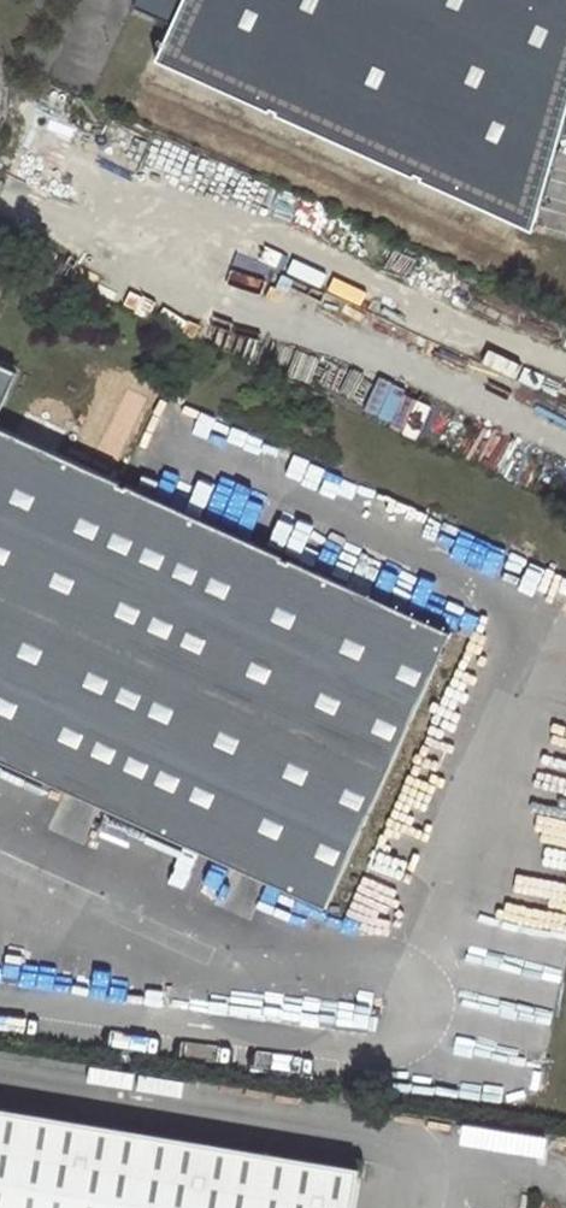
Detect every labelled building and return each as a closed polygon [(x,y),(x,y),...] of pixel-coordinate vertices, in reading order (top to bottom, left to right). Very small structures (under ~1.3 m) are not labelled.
[(410,184),(412,179),(418,182),(416,187),(514,232),(519,207),(533,210),(565,101),(565,0),(141,0),(136,13),(174,31),(158,66),(273,120),(275,115),(279,117),(278,122),(410,184)] [(519,207),(514,232),(527,238),(533,210),(519,207)] [(19,373),(0,364),(0,415),(19,373)] [(325,907),(452,633),(289,560),(288,563),(283,560),(284,557),(127,486),(126,489),(120,487),(122,483),(0,428),(0,760),(325,907)] [(355,1163),(0,1103),(0,1207),(347,1207),(355,1163)]
